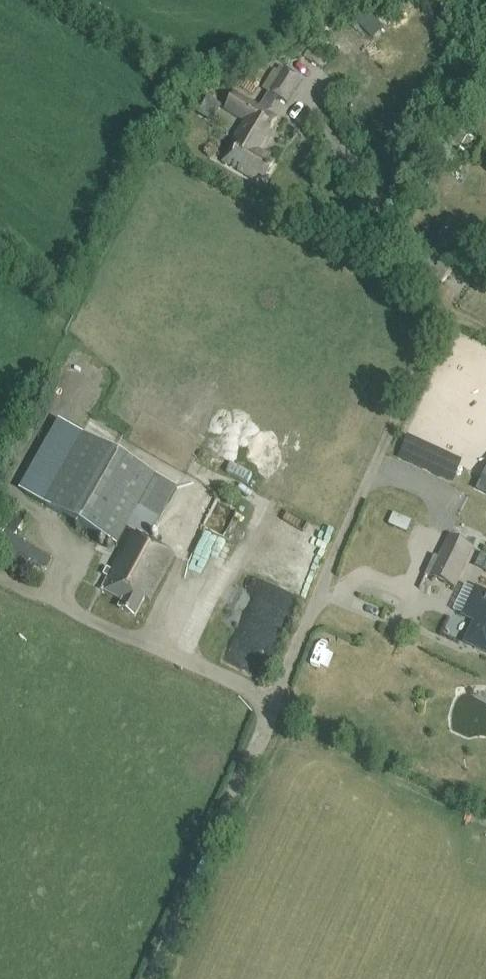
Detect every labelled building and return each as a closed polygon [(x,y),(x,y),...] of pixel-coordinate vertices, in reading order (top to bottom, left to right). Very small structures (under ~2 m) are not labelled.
[(269,92),(259,107),(269,113),(278,98),(288,104),(303,79),(281,66),(277,73),(273,70),(262,88),(269,92)] [(276,139),(266,133),(276,117),(269,113),(259,107),(236,93),(225,110),(246,123),(224,160),(255,177),(258,172),(265,176),(274,161),(266,156),(276,139)] [(441,241),(438,245),(447,252),(450,248),(453,251),(464,239),(447,224),(436,237),(441,241)] [(402,254),(411,264),(415,259),(421,264),(419,266),(442,285),(453,271),(450,269),(457,260),(447,252),(438,245),(431,253),(412,240),(402,254)] [(177,488),(60,421),(20,491),(116,547),(127,528),(148,539),(177,488)] [(102,574),(109,578),(105,585),(104,588),(105,592),(123,600),(119,609),(134,616),(143,598),(150,600),(173,555),(169,553),(137,534),(133,534),(130,539),(112,571),(106,568),(102,574)] [(454,588),(473,548),(448,536),(438,558),(434,556),(425,575),(454,588)] [(462,615),(475,620),(465,642),(485,652),(485,593),(475,588),(462,615)]
